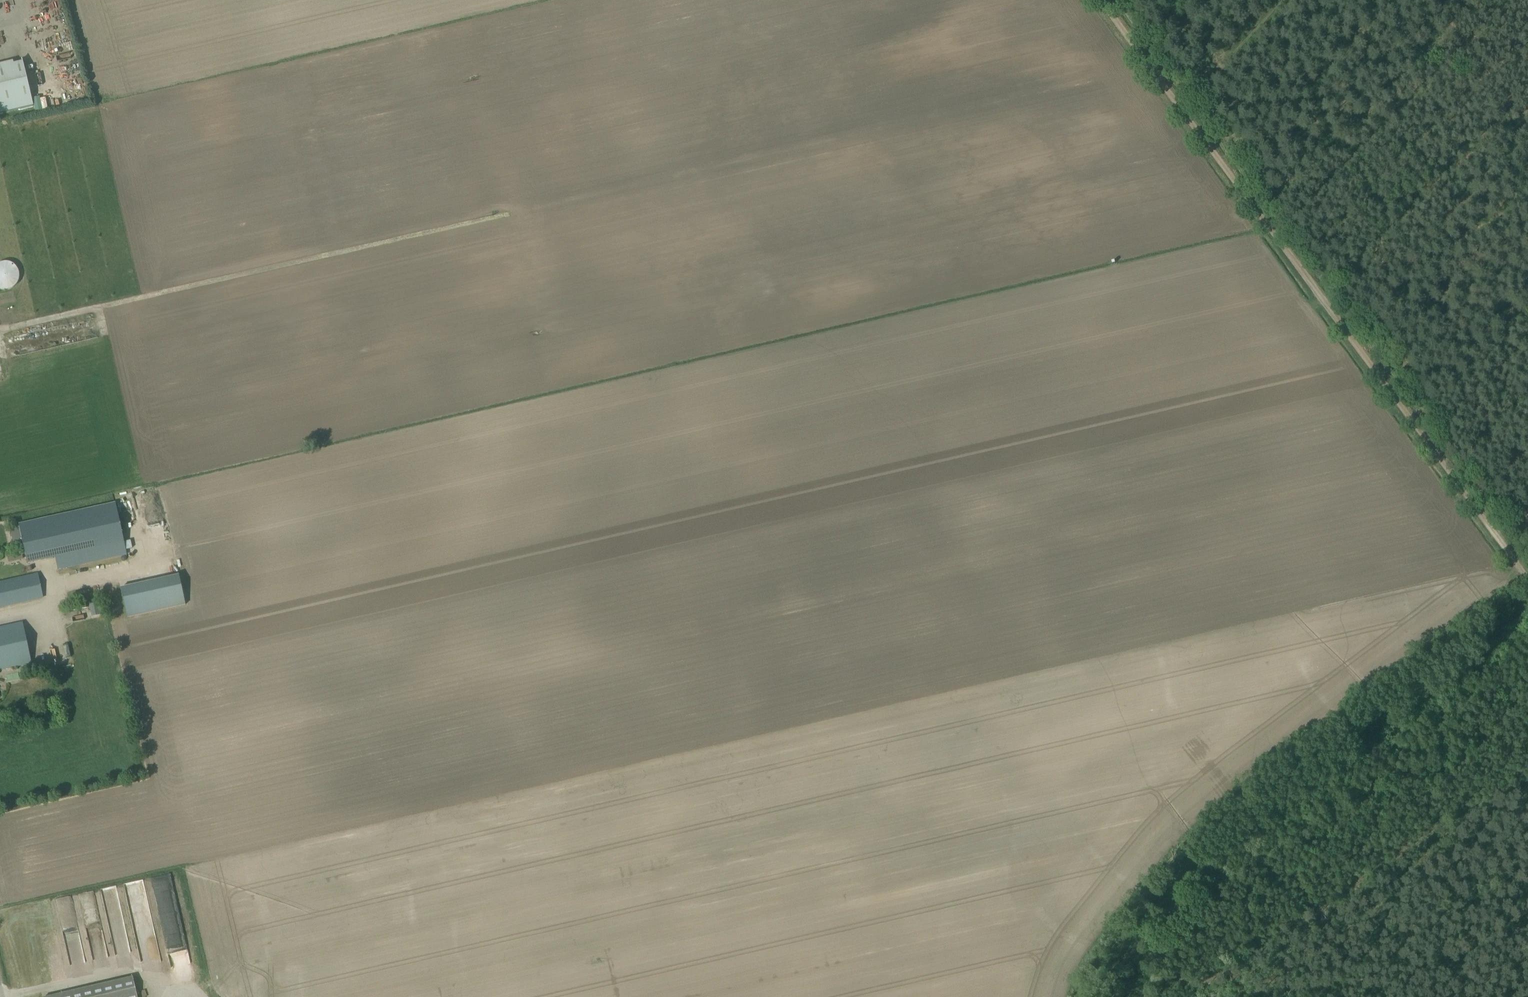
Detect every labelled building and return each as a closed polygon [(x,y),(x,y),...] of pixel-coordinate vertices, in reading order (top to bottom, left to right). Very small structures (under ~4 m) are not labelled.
[(33,106),(23,62),(14,64),(13,62),(0,65),(0,114),(33,106)] [(54,103),(54,94),(44,95),(44,103),(54,103)] [(0,290),(2,290),(3,290),(4,291),(7,291),(8,290),(9,290),(10,290),(11,289),(12,289),(13,288),(14,287),(15,286),(16,286),(17,285),(18,283),(18,282),(19,281),(19,280),(19,279),(20,278),(20,276),(20,275),(19,274),(19,273),(19,271),(18,270),(18,269),(17,268),(16,267),(15,266),(14,265),(13,265),(12,264),(11,263),(10,263),(9,263),(8,262),(7,262),(5,262),(3,262),(2,263),(0,263),(0,290)] [(27,564),(56,558),(58,570),(127,555),(115,503),(19,524),(27,564)] [(21,551),(7,554),(9,562),(22,559),(21,551)] [(49,596),(44,573),(0,582),(0,607),(49,596)] [(120,588),(127,617),(185,604),(179,575),(120,588)] [(32,664),(22,623),(0,627),(0,671),(32,664)] [(132,977),(48,996),(137,996),(132,977)]
